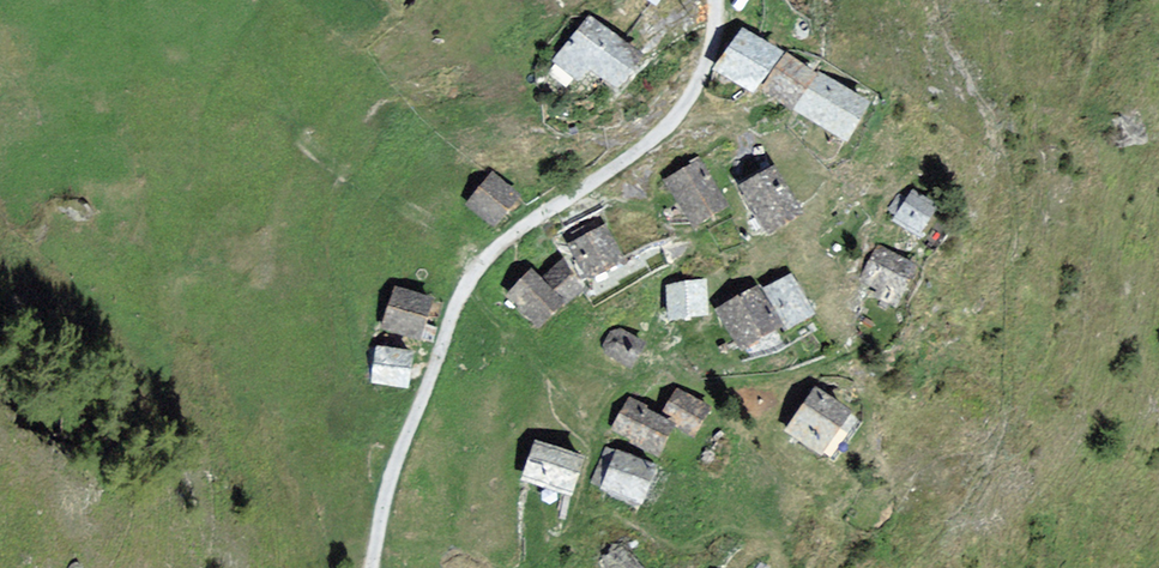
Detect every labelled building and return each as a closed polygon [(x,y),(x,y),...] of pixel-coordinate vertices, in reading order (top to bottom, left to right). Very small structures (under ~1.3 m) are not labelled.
[(637,54),(590,18),(557,61),(578,77),(584,69),(589,63),(615,82),(637,54)] [(776,58),(746,35),(734,51),(719,71),(750,93),(776,58)] [(815,80),(787,60),(765,89),(793,110),(815,80)] [(867,107),(823,80),(802,114),(846,141),(867,107)] [(725,211),(698,166),(668,183),(673,191),(695,229),(725,211)] [(517,191),(490,172),(469,203),(497,221),(505,209),(517,191)] [(799,221),(772,174),(743,190),(750,202),(770,238),(799,221)] [(935,208),(912,193),(896,219),(919,233),(935,208)] [(620,264),(602,229),(577,242),(595,277),(620,264)] [(916,267),(877,248),(863,275),(869,278),(876,281),(872,290),(898,303),(916,267)] [(580,286),(558,264),(545,277),(538,284),(529,275),(509,296),(512,299),(540,326),(580,286)] [(789,278),(766,291),(786,328),(810,316),(798,294),(789,278)] [(702,282),(669,285),(672,318),(705,315),(703,299),(702,282)] [(430,299),(396,288),(384,326),(418,336),(424,319),(430,299)] [(776,328),(754,289),(720,309),(742,347),(760,337),(776,328)] [(608,344),(610,352),(630,363),(635,354),(642,342),(622,331),(614,332),(608,344)] [(410,352),(377,349),(374,382),(407,385),(408,370),(410,352)] [(708,408),(678,390),(663,414),(693,432),(699,422),(708,408)] [(819,452),(846,415),(818,394),(790,431),(819,452)] [(673,429),(630,403),(614,430),(657,455),(666,440),(673,429)] [(581,460),(536,445),(525,478),(534,481),(570,493),(581,460)] [(656,469),(606,449),(593,481),(642,502),(656,469)]
